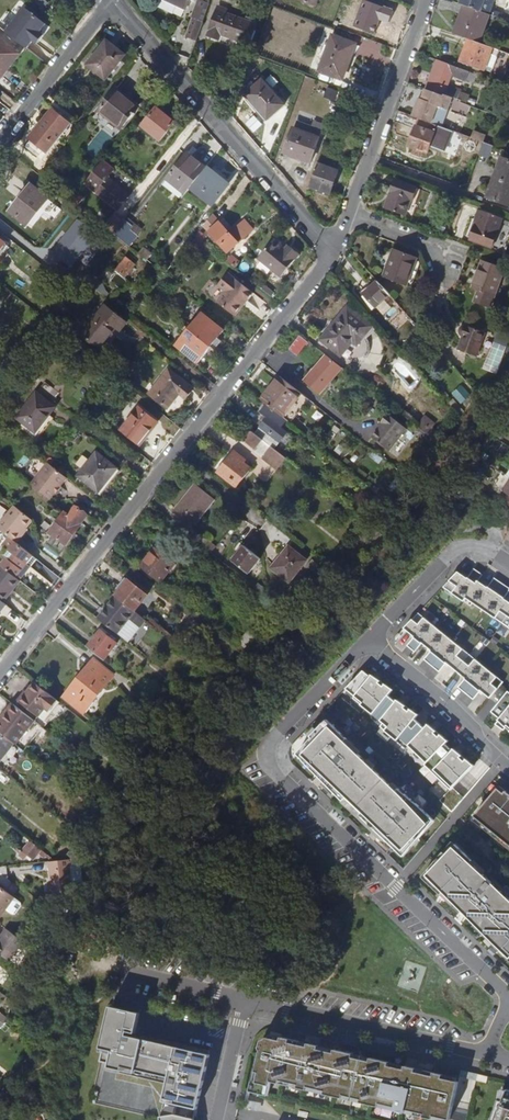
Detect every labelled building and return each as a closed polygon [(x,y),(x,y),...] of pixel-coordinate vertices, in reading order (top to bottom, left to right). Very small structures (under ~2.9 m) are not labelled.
[(190,0),(162,0),(163,0),(160,8),(175,14),(178,6),(187,10),(190,0)] [(205,16),(204,15),(209,0),(197,0),(193,12),(195,12),(188,32),(199,35),(205,16)] [(375,33),(385,7),(367,0),(366,0),(356,26),(375,33)] [(461,3),(466,5),(489,13),(494,0),(462,0),(461,3)] [(4,29),(27,48),(34,40),(35,41),(42,32),(40,31),(47,23),(23,5),(4,29)] [(466,5),(456,34),(468,38),(479,42),(489,13),(466,5)] [(223,22),(214,19),(203,48),(214,52),(216,46),(245,56),(252,36),(222,26),(223,22)] [(338,76),(343,61),(346,52),(348,53),(352,43),(330,35),(327,44),(323,55),(318,68),(338,76)] [(2,77),(21,53),(0,36),(0,75),(2,77)] [(484,69),(492,47),(479,42),(468,38),(464,49),(467,50),(465,56),(461,58),(460,60),(484,69)] [(87,64),(106,79),(124,55),(105,41),(87,64)] [(317,53),(323,55),(327,44),(321,42),(317,53)] [(357,45),(352,43),(348,53),(346,52),(343,61),(346,62),(357,45)] [(467,79),(470,71),(442,61),(432,90),(452,98),(463,102),(466,94),(462,92),(463,91),(449,85),(453,75),(467,80),(467,79)] [(474,82),(477,74),(470,71),(467,79),(474,82)] [(245,94),(267,119),(284,104),(262,79),(245,94)] [(99,111),(122,129),(140,107),(117,88),(99,111)] [(432,90),(426,88),(423,99),(421,98),(414,116),(419,118),(443,126),(452,98),(432,90)] [(53,107),(41,123),(44,125),(33,139),(48,151),(71,122),(53,107)] [(144,124),(162,139),(176,121),(158,107),(144,124)] [(416,147),(423,150),(428,152),(430,145),(446,151),(453,130),(443,126),(419,118),(409,145),(416,147)] [(283,153),(310,163),(319,137),(309,134),(312,126),(297,121),(294,128),(293,128),(283,153)] [(30,136),(33,139),(44,125),(41,123),(30,136)] [(42,158),(48,153),(33,139),(28,145),(42,158)] [(169,173),(189,188),(192,185),(207,166),(188,151),(169,173)] [(508,204),(508,158),(502,155),(487,196),(508,204)] [(113,169),(103,160),(86,182),(113,203),(124,190),(107,176),(113,169)] [(338,171),(318,163),(309,186),(330,194),(338,171)] [(211,170),(207,166),(192,185),(213,202),(235,175),(232,172),(227,177),(226,176),(226,175),(215,165),(211,170)] [(414,200),(419,188),(396,179),(386,208),(406,215),(412,199),(414,200)] [(49,197),(32,183),(11,210),(28,224),(49,197)] [(248,235),(256,227),(262,222),(252,211),(246,217),(247,219),(239,226),(219,205),(209,217),(236,246),(248,235)] [(479,210),(476,218),(477,219),(471,238),(493,246),(503,219),(479,210)] [(114,212),(104,224),(111,230),(121,219),(114,212)] [(141,228),(125,214),(123,216),(132,222),(131,225),(138,231),(141,228)] [(128,244),(138,231),(131,225),(132,222),(123,216),(121,219),(111,230),(127,243),(128,244)] [(73,267),(100,234),(79,217),(52,251),(73,267)] [(261,232),(256,227),(248,235),(252,240),(261,232)] [(289,250),(286,247),(275,239),(261,256),(285,274),(302,251),(293,245),(289,250)] [(149,251),(142,245),(137,251),(145,257),(149,251)] [(418,256),(394,248),(384,276),(407,284),(418,256)] [(126,256),(115,269),(123,275),(134,262),(126,256)] [(506,267),(484,259),(473,288),(480,290),(476,302),(491,307),(506,267)] [(113,288),(123,275),(115,269),(105,281),(113,288)] [(254,292),(229,272),(218,285),(225,290),(218,300),(234,313),(238,312),(242,307),(242,303),(246,298),(248,300),(254,292)] [(262,273),(255,282),(273,296),(280,288),(262,273)] [(387,296),(390,293),(379,280),(364,292),(378,308),(389,299),(387,296)] [(121,330),(127,322),(106,305),(83,334),(100,347),(117,326),(121,330)] [(371,326),(349,307),(335,323),(336,325),(324,339),(341,355),(354,340),(357,343),(371,326)] [(203,313),(190,328),(212,345),(225,330),(203,313)] [(461,348),(479,355),(487,330),(470,324),(466,324),(464,325),(462,327),(462,329),(463,332),(464,334),(466,335),(461,348)] [(199,362),(212,345),(190,328),(177,344),(199,362)] [(309,341),(301,335),(291,347),(298,354),(309,341)] [(323,393),(344,367),(343,367),(328,355),(308,380),(323,393)] [(187,396),(194,387),(169,367),(149,392),(169,408),(182,391),(187,396)] [(0,375),(0,387),(1,388),(9,378),(1,373),(0,375)] [(313,401),(289,382),(282,376),(263,400),(268,404),(289,421),(294,425),(313,401)] [(461,384),(451,393),(462,404),(471,395),(461,384)] [(17,416),(36,431),(56,406),(37,391),(17,416)] [(282,440),(288,432),(289,432),(283,427),(289,421),(268,404),(262,411),(265,414),(269,417),(264,424),(256,433),(264,440),(275,448),(282,440)] [(151,431),(160,420),(141,406),(123,430),(140,443),(150,430),(151,431)] [(340,431),(344,426),(320,407),(316,413),(340,431)] [(389,449),(406,427),(388,412),(381,420),(383,422),(372,436),(389,449)] [(260,421),(264,424),(269,417),(265,414),(260,421)] [(258,448),(264,440),(256,433),(253,431),(246,439),(258,448)] [(294,437),(288,432),(282,440),(288,445),(294,437)] [(78,474),(98,490),(117,467),(96,451),(78,474)] [(218,470),(237,485),(250,468),(232,453),(218,470)] [(51,498),(68,476),(48,460),(31,482),(51,498)] [(176,508),(194,523),(214,498),(196,483),(176,508)] [(22,536),(19,534),(25,526),(31,518),(14,504),(0,521),(0,529),(8,536),(16,542),(22,536)] [(56,542),(64,548),(68,542),(69,543),(85,523),(84,522),(91,513),(79,504),(72,513),(67,509),(51,529),(60,536),(56,542)] [(28,529),(25,526),(19,534),(22,536),(28,529)] [(0,529),(0,543),(2,544),(8,536),(0,529)] [(200,532),(195,538),(212,552),(217,546),(200,532)] [(5,547),(8,550),(0,561),(0,563),(1,564),(18,578),(28,564),(26,563),(32,555),(16,542),(8,536),(2,544),(0,543),(0,554),(5,547)] [(161,540),(157,546),(176,562),(181,556),(161,540)] [(271,565),(287,579),(304,558),(287,544),(271,565)] [(233,559),(249,572),(261,558),(245,545),(233,559)] [(160,581),(176,562),(157,546),(141,565),(160,581)] [(0,554),(0,561),(8,550),(5,547),(0,554)] [(20,579),(36,558),(32,555),(26,563),(28,564),(18,578),(20,579)] [(305,564),(316,573),(322,567),(310,557),(305,564)] [(21,580),(20,579),(18,578),(1,564),(0,566),(0,597),(5,601),(21,580)] [(506,600),(508,595),(508,588),(496,579),(489,589),(480,582),(484,576),(476,570),(469,580),(459,573),(447,586),(456,591),(453,595),(465,602),(467,599),(497,619),(502,612),(508,617),(508,602),(506,600)] [(121,589),(116,594),(136,609),(148,594),(125,576),(117,586),(121,589)] [(456,591),(447,586),(444,588),(453,595),(456,591)] [(101,604),(94,613),(118,632),(136,609),(116,594),(105,608),(101,604)] [(502,612),(497,619),(508,628),(508,617),(502,612)] [(426,619),(419,614),(413,621),(420,626),(426,619)] [(493,685),(499,679),(477,661),(471,668),(459,658),(465,651),(426,619),(420,626),(413,621),(405,629),(415,638),(408,647),(416,654),(423,644),(432,652),(425,661),(440,673),(448,664),(466,680),(459,689),(474,701),(482,692),(491,700),(499,690),(493,685)] [(101,629),(88,645),(104,658),(117,642),(101,629)] [(477,661),(465,651),(459,658),(471,668),(477,661)] [(94,659),(80,677),(99,693),(113,674),(94,659)] [(366,670),(348,688),(358,696),(355,698),(386,723),(382,727),(400,740),(399,742),(409,749),(412,746),(430,763),(428,765),(453,789),(476,765),(457,749),(456,751),(449,744),(451,741),(431,724),(427,728),(417,719),(420,714),(400,700),(398,702),(391,696),(396,690),(376,675),(374,676),(366,670)] [(84,710),(99,693),(80,677),(66,695),(84,710)] [(56,698),(33,679),(18,699),(39,715),(45,708),(47,709),(56,698)] [(505,684),(499,679),(493,685),(499,690),(491,700),(498,707),(507,696),(500,690),(505,684)] [(133,691),(128,699),(141,710),(147,702),(133,691)] [(497,725),(506,731),(508,728),(508,727),(508,694),(507,696),(498,707),(493,712),(502,719),(497,725)] [(35,719),(15,703),(0,722),(0,729),(14,740),(16,742),(35,719)] [(35,719),(16,742),(25,749),(44,726),(35,719)] [(401,787),(398,790),(347,741),(349,738),(330,719),(314,736),(315,738),(300,754),(306,760),(321,775),(327,780),(323,784),(336,796),(338,793),(346,801),(349,798),(365,813),(363,815),(383,834),(379,838),(391,850),(395,846),(406,856),(437,820),(421,805),(401,787)] [(14,740),(0,729),(0,758),(14,740)] [(502,787),(477,817),(478,818),(508,843),(508,793),(502,787)] [(96,819),(102,825),(110,816),(103,811),(96,819)] [(475,821),(508,848),(508,843),(478,818),(475,821)] [(96,819),(86,830),(93,835),(102,825),(96,819)] [(86,830),(83,834),(89,840),(93,835),(86,830)] [(89,840),(83,834),(71,847),(73,849),(78,852),(89,840)] [(21,852),(28,858),(38,848),(31,842),(21,852)] [(458,844),(455,842),(446,852),(448,854),(458,844)] [(474,863),(475,861),(458,844),(448,854),(446,852),(425,877),(431,883),(433,880),(440,886),(437,889),(443,895),(446,893),(471,917),(470,918),(495,945),(508,958),(508,896),(474,863)] [(78,852),(73,849),(69,854),(73,858),(78,852)] [(69,858),(48,860),(51,881),(47,882),(49,893),(73,891),(69,858)] [(476,860),(475,861),(474,863),(508,896),(508,891),(476,860)] [(440,886),(433,880),(431,883),(437,889),(440,886)] [(6,907),(14,913),(23,902),(14,896),(0,885),(0,916),(6,907)] [(6,927),(0,935),(2,937),(0,939),(0,953),(9,959),(24,940),(6,927)] [(195,1118),(198,1108),(199,1108),(212,1054),(211,1053),(129,1034),(130,1030),(138,1032),(142,1012),(112,1005),(103,1046),(105,1047),(101,1060),(111,1062),(111,1066),(123,1069),(124,1065),(170,1077),(170,1080),(169,1082),(162,1115),(162,1119),(196,1119),(195,1118)] [(0,1012),(0,1031),(10,1019),(0,1012)] [(129,1034),(211,1053),(212,1049),(138,1032),(130,1030),(129,1034)] [(270,1095),(273,1081),(281,1083),(282,1080),(300,1084),(299,1087),(308,1089),(309,1086),(327,1090),(326,1093),(345,1098),(346,1095),(363,1099),(363,1102),(381,1106),(382,1103),(400,1107),(399,1111),(408,1113),(409,1110),(417,1112),(417,1115),(436,1119),(436,1116),(450,1119),(452,1119),(461,1082),(458,1081),(444,1078),(445,1075),(426,1071),(425,1074),(417,1072),(418,1069),(407,1066),(406,1069),(390,1065),(391,1062),(373,1058),(372,1061),(354,1057),(355,1054),(336,1049),(335,1052),(320,1049),(320,1045),(310,1043),(309,1046),(301,1044),(301,1041),(283,1037),(282,1040),(271,1037),(270,1037),(264,1041),(262,1048),(263,1049),(258,1071),(261,1071),(259,1081),(254,1080),(251,1091),(270,1095)] [(170,1077),(124,1065),(123,1069),(170,1080),(170,1077)] [(169,1082),(119,1070),(117,1078),(153,1087),(162,1115),(169,1082)] [(490,1077),(480,1075),(479,1081),(489,1083),(490,1077)] [(500,1099),(493,1119),(508,1119),(508,1089),(508,1091),(505,1101),(500,1099)] [(39,1109),(45,1113),(47,1110),(44,1101),(39,1109)]
